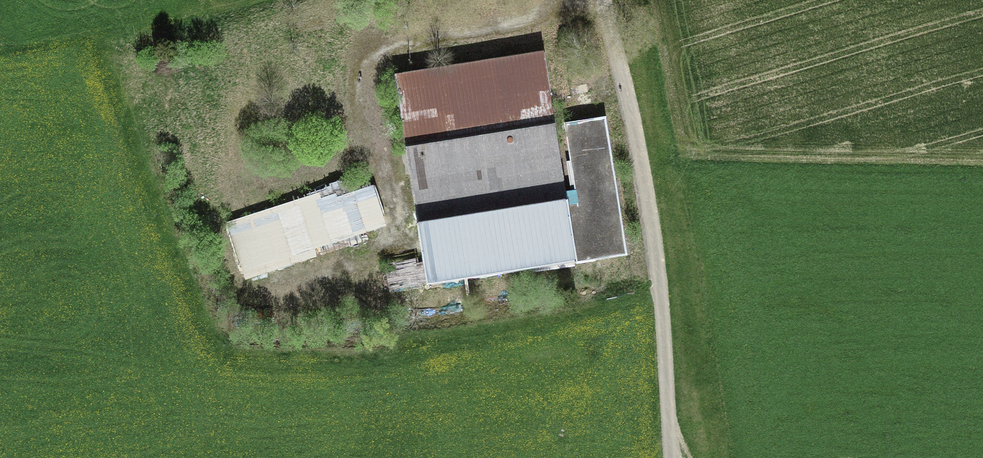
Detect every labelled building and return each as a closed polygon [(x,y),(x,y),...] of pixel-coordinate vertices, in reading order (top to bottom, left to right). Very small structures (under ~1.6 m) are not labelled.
[(394,76),(416,215),(565,193),(555,125),(544,52),(394,76)] [(555,125),(565,193),(416,215),(427,286),(627,255),(605,118),(555,125)] [(356,233),(371,229),(360,193),(345,198),(356,233)] [(309,204),(224,232),(239,276),(324,249),(309,204)]
